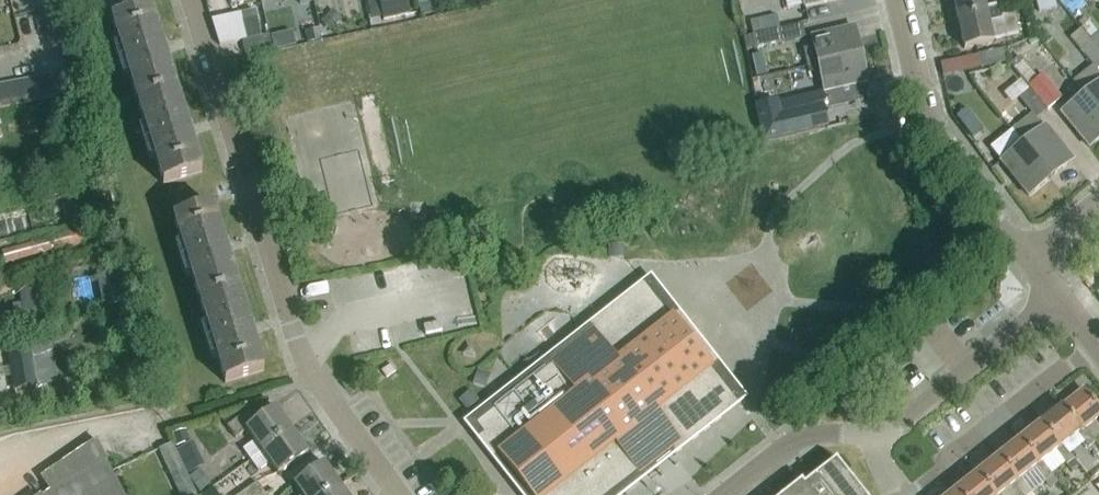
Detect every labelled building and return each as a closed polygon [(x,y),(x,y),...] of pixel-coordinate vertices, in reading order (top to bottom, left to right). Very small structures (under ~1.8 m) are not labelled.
[(385,19),(412,13),(409,0),(380,0),(385,19)] [(957,23),(986,16),(985,12),(982,0),(952,0),(957,23)] [(435,14),(432,2),(420,5),(422,17),(435,14)] [(136,103),(150,99),(163,95),(176,91),(150,8),(111,20),(136,103)] [(1000,16),(999,9),(985,12),(986,16),(957,23),(963,50),(993,44),(992,40),(1019,34),(1015,13),(1000,16)] [(322,22),(332,31),(343,20),(333,10),(322,22)] [(778,16),(751,22),(754,35),(780,29),(778,16)] [(781,29),(784,42),(806,37),(803,24),(781,29)] [(818,65),(861,56),(855,28),(812,38),(818,65)] [(322,41),(319,29),(305,32),(308,44),(322,41)] [(754,35),(757,48),(784,42),(781,29),(754,35)] [(1090,41),(1098,52),(1098,34),(1090,41)] [(269,35),(242,41),(245,54),(272,48),(269,35)] [(1098,68),(1098,52),(1090,41),(1080,49),(1096,70),(1098,68)] [(978,56),(981,69),(1008,63),(1005,50),(978,56)] [(867,83),(861,56),(818,65),(825,93),(828,109),(864,100),(861,85),(867,83)] [(54,77),(58,100),(71,97),(67,74),(54,77)] [(1061,99),(1043,75),(1029,87),(1047,110),(1061,99)] [(46,102),(58,100),(54,77),(42,79),(46,102)] [(30,81),(34,104),(46,102),(42,79),(30,81)] [(23,106),(34,104),(30,81),(19,83),(23,106)] [(7,85),(11,108),(23,106),(19,83),(7,85)] [(1084,96),(1098,115),(1098,84),(1084,96)] [(11,108),(7,85),(0,86),(0,110),(11,108)] [(1046,112),(1029,89),(1018,97),(1036,120),(1046,112)] [(163,95),(150,99),(136,103),(162,186),(202,174),(176,91),(163,95)] [(1084,96),(1062,114),(1089,148),(1098,140),(1098,115),(1084,96)] [(779,103),(758,108),(766,142),(829,128),(824,107),(782,116),(779,103)] [(957,117),(973,138),(983,130),(967,110),(957,117)] [(1023,145),(1051,179),(1073,161),(1045,127),(1023,145)] [(74,145),(73,137),(60,139),(61,147),(74,145)] [(1029,197),(1051,179),(1023,145),(1001,163),(1029,197)] [(172,217),(213,204),(209,191),(168,204),(172,217)] [(173,219),(199,302),(212,298),(238,289),(212,207),(173,219)] [(5,266),(73,248),(75,254),(91,250),(85,230),(70,234),(1,253),(5,266)] [(499,456),(529,494),(614,494),(650,467),(647,464),(668,447),(675,456),(741,404),(718,375),(725,370),(674,305),(667,310),(644,281),(587,325),(592,331),(473,424),(482,435),(476,439),(493,461),(499,456)] [(36,310),(33,288),(21,290),(22,304),(24,312),(36,310)] [(238,289),(212,298),(199,302),(224,384),(264,372),(238,289)] [(50,347),(7,354),(14,390),(37,386),(37,383),(56,379),(50,347)] [(1085,430),(1098,420),(1098,421),(1098,411),(1083,391),(1064,405),(1085,430)] [(1064,405),(1043,422),(1063,447),(1077,436),(1087,449),(1095,443),(1085,430),(1064,405)] [(243,451),(250,461),(291,432),(275,409),(257,422),(248,412),(227,427),(235,439),(246,431),(254,443),(243,451)] [(1063,447),(1043,422),(1022,439),(1042,464),(1056,453),(1070,472),(1078,465),(1074,461),(1063,447)] [(190,444),(186,431),(173,436),(177,448),(190,444)] [(291,432),(250,461),(258,472),(269,463),(278,476),(307,454),(291,432)] [(1022,439),(1000,456),(1021,481),(1035,470),(1045,483),(1052,477),(1042,464),(1022,439)] [(40,478),(49,492),(105,457),(96,441),(40,478)] [(188,474),(206,466),(194,443),(177,451),(188,474)] [(158,451),(179,494),(194,494),(188,480),(171,445),(158,451)] [(997,494),(1003,494),(1013,487),(1020,494),(1031,494),(1021,481),(1000,456),(980,473),(997,494)] [(49,492),(45,494),(123,494),(106,462),(107,461),(105,457),(49,492)] [(786,494),(863,494),(836,461),(804,486),(801,483),(786,494)] [(300,494),(328,494),(339,487),(323,465),(293,486),(300,494)] [(211,485),(200,470),(190,478),(201,492),(211,485)] [(958,490),(962,494),(997,494),(980,473),(958,490)] [(258,482),(239,494),(263,494),(266,493),(258,482)]
